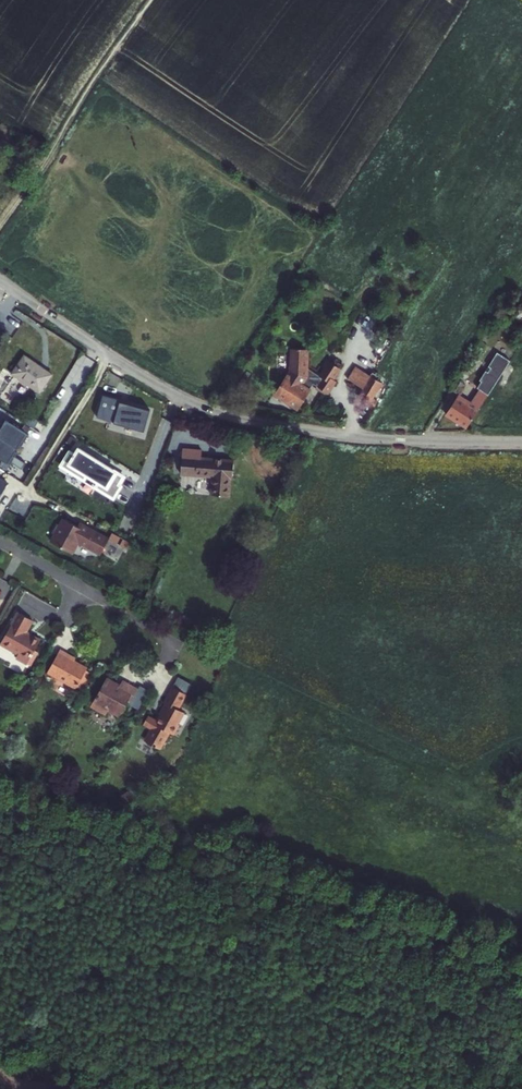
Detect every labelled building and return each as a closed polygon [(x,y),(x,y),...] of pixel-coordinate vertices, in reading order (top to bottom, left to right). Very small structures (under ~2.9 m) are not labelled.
[(281,377),(269,397),(292,410),(303,393),(296,389),(301,379),(299,379),(299,370),(301,370),(301,351),(282,351),(281,377)] [(16,356),(4,374),(33,394),(45,374),(16,356)] [(450,398),(439,415),(462,429),(502,365),(492,359),(463,406),(450,398)] [(336,372),(324,363),(314,379),(317,381),(311,391),(322,399),(333,384),(329,382),(336,372)] [(382,391),(356,374),(349,386),(363,395),(359,403),(371,409),(382,391)] [(148,432),(155,408),(102,393),(95,416),(148,432)] [(35,426),(40,419),(30,413),(26,421),(35,426)] [(17,446),(21,439),(24,440),(28,433),(5,419),(0,427),(0,436),(17,446)] [(119,423),(110,438),(136,453),(145,438),(119,423)] [(17,446),(0,436),(0,457),(10,463),(15,455),(12,454),(17,446)] [(126,473),(73,444),(60,466),(113,496),(126,473)] [(199,451),(181,449),(179,476),(211,479),(210,497),(227,498),(228,479),(231,479),(231,461),(198,459),(199,451)] [(70,531),(56,523),(53,531),(50,530),(46,538),(48,539),(43,548),(66,559),(71,550),(93,561),(102,545),(72,528),(70,531)] [(13,615),(0,639),(0,662),(7,666),(6,669),(17,675),(34,644),(20,636),(27,624),(13,615)] [(53,655),(41,678),(49,682),(50,680),(60,686),(59,688),(69,694),(81,673),(69,666),(69,663),(53,655)] [(101,684),(85,711),(100,720),(102,715),(114,722),(122,706),(125,707),(133,693),(117,685),(113,690),(101,684)] [(146,734),(139,745),(155,753),(164,736),(167,738),(175,724),(173,723),(178,715),(173,713),(181,699),(166,691),(157,708),(161,709),(151,725),(142,720),(137,729),(146,734)]
